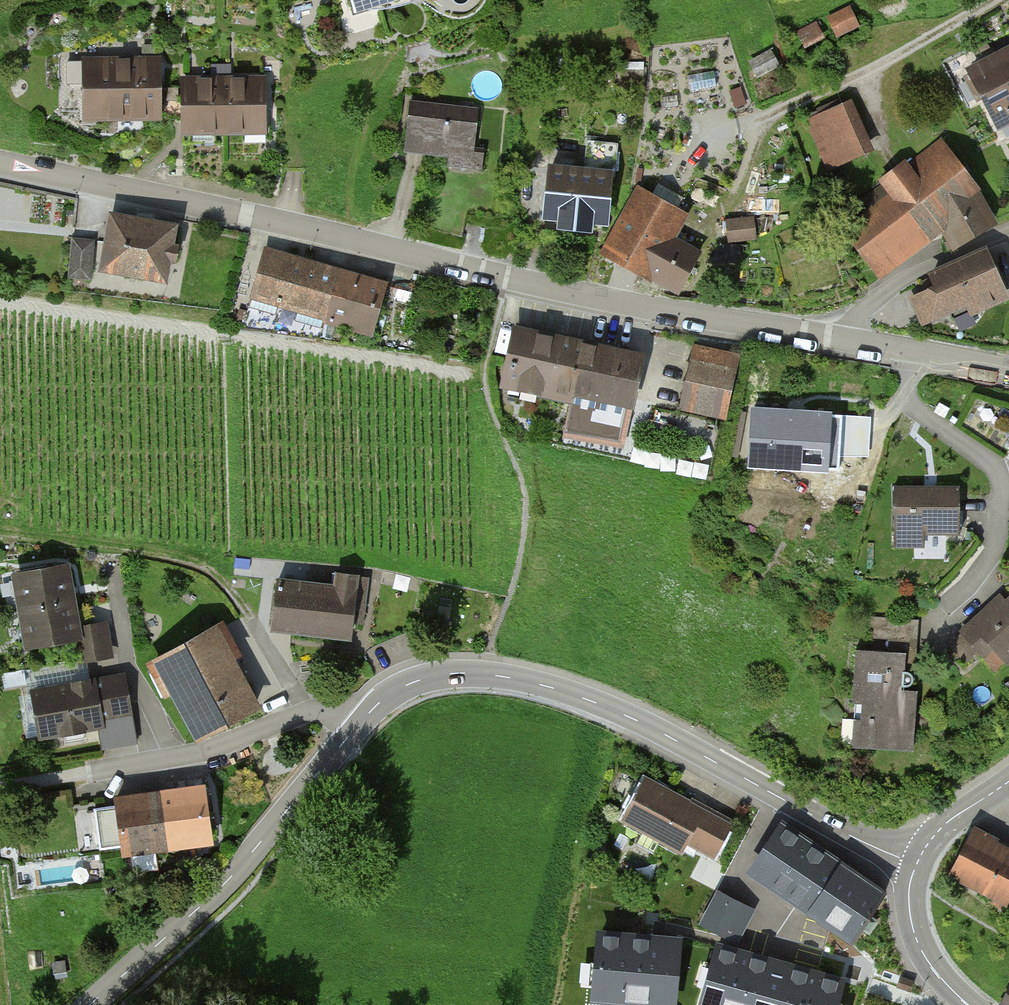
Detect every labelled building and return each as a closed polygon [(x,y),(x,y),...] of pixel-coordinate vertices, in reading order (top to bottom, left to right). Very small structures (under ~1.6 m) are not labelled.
[(379,0),(346,0),(352,20),(383,10),(379,0)] [(849,8),(829,18),(838,35),(846,31),(844,27),(856,21),(849,8)] [(816,24),(798,33),(804,44),(822,34),(816,24)] [(1000,56),(1008,73),(1008,51),(1000,56)] [(771,52),(751,63),(757,74),(777,64),(771,52)] [(1000,56),(970,71),(977,85),(995,119),(1008,112),(1008,73),(1000,56)] [(159,62),(84,62),(85,116),(160,116),(159,62)] [(642,63),(618,63),(618,80),(643,79),(642,63)] [(715,71),(685,75),(688,95),(718,90),(715,71)] [(264,80),(184,81),(184,131),(264,130),(264,80)] [(677,94),(661,97),(663,109),(679,107),(677,94)] [(479,109),(410,102),(405,150),(450,155),(448,165),(481,169),(483,149),(474,148),(479,109)] [(863,153),(843,107),(809,122),(830,168),(863,153)] [(848,230),(873,265),(937,217),(951,240),(946,243),(949,249),(954,246),(956,246),(994,225),(972,189),(974,187),(938,141),(905,167),(904,165),(894,173),(884,180),(886,182),(857,204),(867,216),(848,230)] [(586,173),(551,169),(546,215),(605,220),(610,176),(613,177),(616,146),(589,144),(586,173)] [(644,196),(612,253),(644,271),(664,235),(676,214),(644,196)] [(174,228),(113,217),(104,268),(164,279),(168,259),(176,261),(178,247),(171,245),(174,228)] [(753,219),(728,222),(730,239),(755,236),(753,219)] [(664,235),(644,271),(677,290),(698,254),(664,235)] [(93,241),(73,239),(69,276),(89,278),(93,241)] [(339,272),(265,251),(243,327),(320,338),(327,316),(339,272)] [(983,251),(932,274),(939,288),(913,300),(923,322),(969,302),(973,310),(1004,296),(983,251)] [(385,285),(339,272),(327,316),(373,329),(385,285)] [(583,345),(517,331),(504,390),(570,404),(574,391),(583,345)] [(641,358),(583,345),(574,391),(625,401),(623,411),(638,414),(642,398),(633,396),(641,358)] [(738,356),(694,347),(681,406),(725,415),(738,356)] [(793,421),(754,419),(751,464),(818,468),(819,446),(840,447),(841,427),(842,416),(793,413),(793,421)] [(932,488),(894,488),(895,546),(923,546),(923,532),(960,532),(960,488),(932,488)] [(16,578),(23,611),(71,602),(66,569),(16,578)] [(278,581),(273,627),(350,635),(352,616),(361,617),(365,582),(357,581),(357,575),(333,573),(332,587),(278,581)] [(990,618),(984,612),(961,633),(963,635),(951,646),(965,661),(977,649),(982,655),(991,647),(1006,663),(1008,660),(1008,601),(990,618)] [(23,611),(28,643),(48,640),(49,651),(54,654),(69,652),(72,647),(70,636),(77,635),(76,629),(71,602),(23,611)] [(871,617),(870,637),(905,639),(906,620),(871,617)] [(76,629),(77,635),(82,659),(105,655),(100,625),(76,629)] [(256,706),(213,627),(157,657),(200,736),(256,706)] [(906,653),(856,649),(852,703),(871,704),(869,719),(844,718),(843,742),(911,747),(915,692),(896,691),(896,685),(904,686),(907,686),(910,685),(912,682),(914,679),(913,675),(911,673),(908,671),(905,670),(906,658),(907,658),(908,656),(908,654),(906,653)] [(121,679),(36,693),(42,734),(100,725),(99,717),(127,712),(121,679)] [(701,812),(644,781),(625,817),(682,848),(688,839),(715,854),(731,823),(703,808),(701,812)] [(204,788),(160,794),(167,845),(211,840),(204,788)] [(117,800),(117,805),(94,809),(99,849),(122,846),(123,851),(167,845),(160,794),(117,800)] [(885,893),(784,823),(752,870),(853,940),(862,927),(870,932),(877,923),(868,917),(885,893)] [(974,829),(951,871),(991,893),(987,900),(1006,909),(1008,904),(1008,901),(1007,900),(1008,896),(1008,852),(995,845),(998,839),(992,835),(991,838),(974,829)] [(718,892),(702,922),(730,937),(746,906),(718,892)] [(654,939),(599,934),(594,996),(672,1002),(677,940),(654,939)] [(718,946),(701,1004),(834,1004),(841,981),(788,966),(718,946)] [(913,983),(899,978),(896,984),(911,989),(913,983)] [(1001,1003),(1000,1004),(1008,1004),(1008,986),(1001,1003)]
